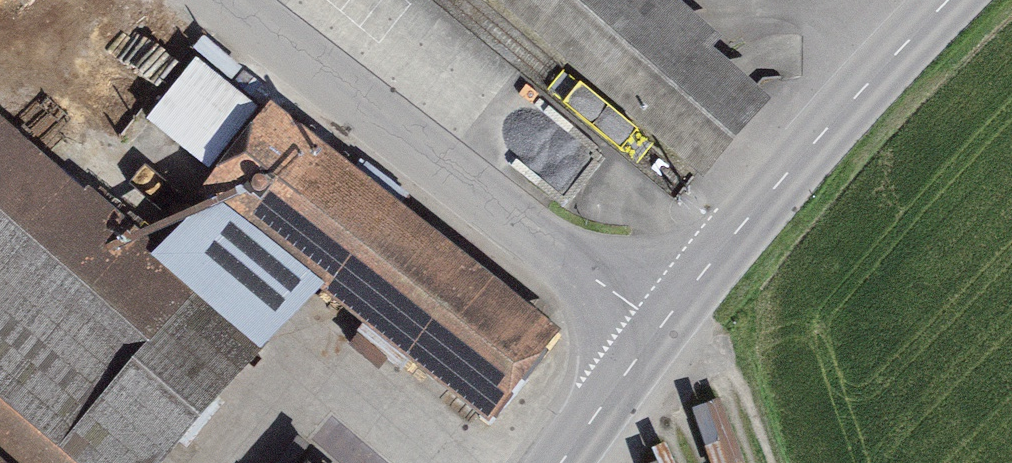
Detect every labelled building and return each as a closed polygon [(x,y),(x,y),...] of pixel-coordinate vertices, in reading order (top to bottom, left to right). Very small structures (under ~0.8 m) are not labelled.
[(490,7),(700,180),(727,146),(752,116),(699,68),(713,50),(654,0),(496,0),(490,7)] [(190,70),(149,125),(206,168),(248,113),(190,70)] [(283,137),(225,209),(310,276),(479,411),(537,338),(283,137)] [(0,142),(0,435),(33,462),(152,462),(248,347),(149,265),(0,142)] [(310,276),(225,209),(191,222),(149,265),(248,347),(310,276)]
